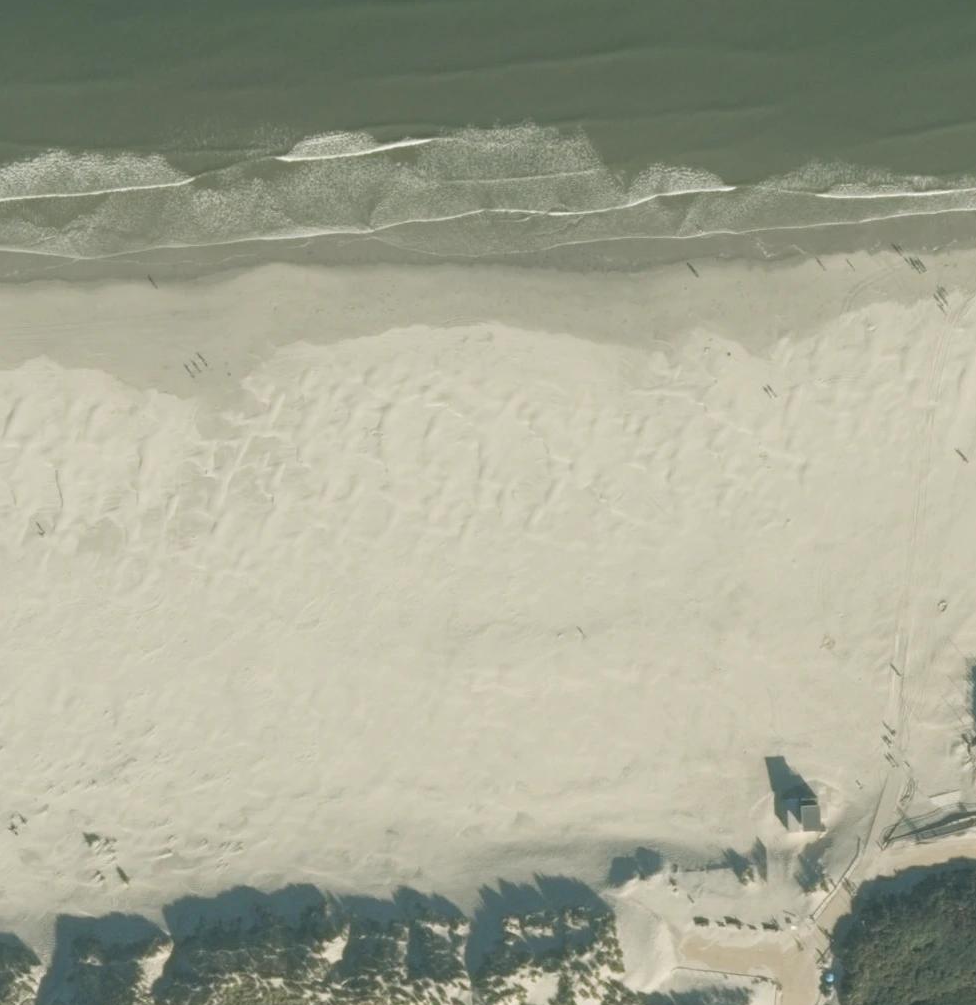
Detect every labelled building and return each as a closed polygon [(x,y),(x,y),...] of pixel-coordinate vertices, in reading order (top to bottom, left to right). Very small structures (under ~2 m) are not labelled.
[(805,832),(805,860),(823,861),(824,832),(805,832)]
